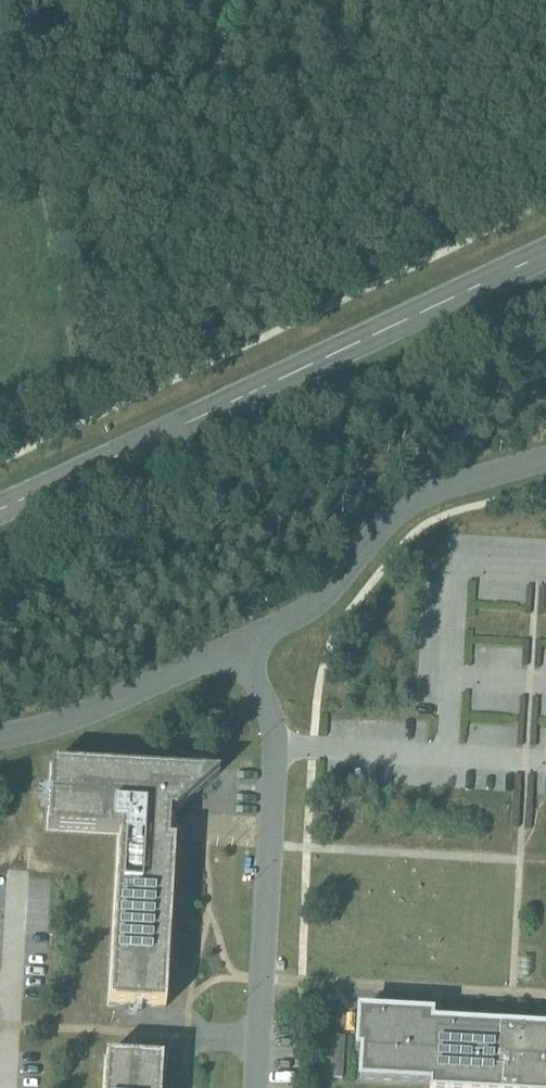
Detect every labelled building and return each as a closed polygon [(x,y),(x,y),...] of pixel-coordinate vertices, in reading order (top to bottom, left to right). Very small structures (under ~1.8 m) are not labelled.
[(49,827),(122,832),(121,837),(120,837),(110,1003),(167,1007),(177,841),(170,840),(172,811),(178,812),(221,773),(53,763),(49,827)] [(504,1027),(453,1024),(453,1023),(443,1023),(443,1024),(432,1024),(432,1015),(384,1012),(384,1011),(373,1010),(373,1012),(361,1011),(360,1023),(359,1043),(359,1048),(363,1048),(361,1079),(432,1083),(431,1087),(545,1087),(545,1030),(504,1027)] [(164,1059),(107,1055),(105,1087),(162,1087),(164,1059)]
